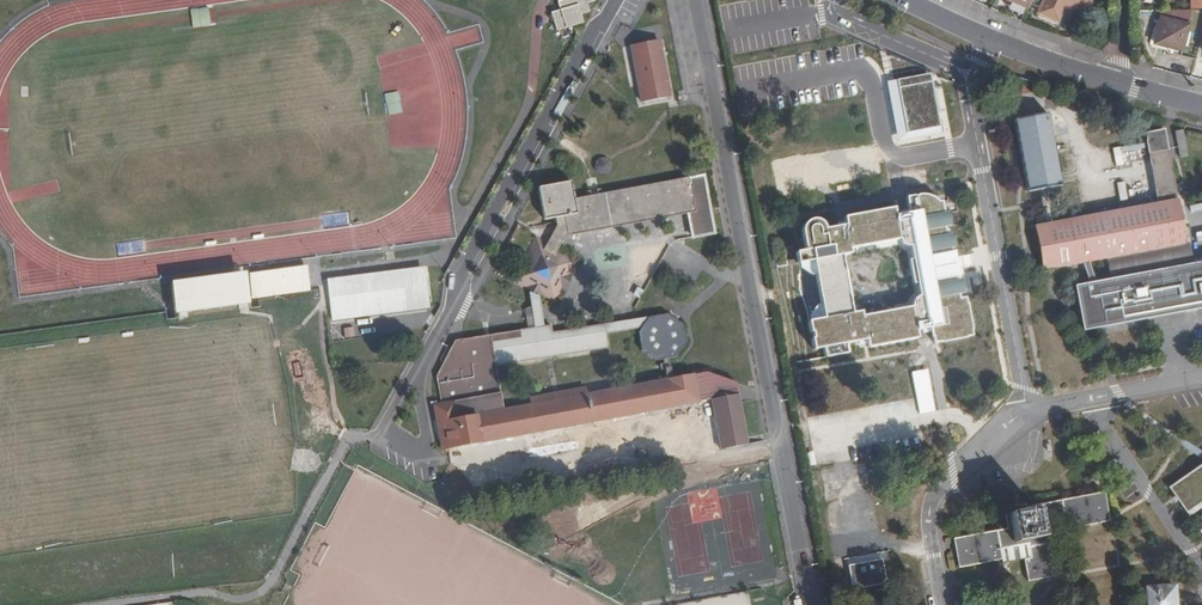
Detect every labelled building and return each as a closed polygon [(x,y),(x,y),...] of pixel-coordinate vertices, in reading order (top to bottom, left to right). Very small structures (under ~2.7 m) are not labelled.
[(557,1),(560,9),(551,12),(554,20),(556,30),(574,25),(583,23),(581,13),(589,11),(587,3),(595,1),(595,0),(560,0),(557,1)] [(1026,8),(1030,0),(1014,0),(1013,3),(1026,8)] [(1091,0),(1042,0),(1036,13),(1058,22),(1064,8),(1091,8),(1091,0)] [(191,9),(193,27),(211,25),(209,7),(191,9)] [(1191,12),(1161,12),(1160,16),(1188,23),(1191,12)] [(1181,49),(1188,23),(1160,16),(1153,42),(1181,49)] [(555,31),(558,43),(574,38),(573,25),(556,30),(555,31)] [(630,45),(641,101),(671,95),(660,40),(630,45)] [(938,115),(930,75),(887,83),(898,141),(941,132),(938,115)] [(398,89),(384,90),(385,111),(399,110),(398,89)] [(1047,115),(1015,121),(1028,191),(1060,185),(1047,115)] [(1180,217),(1164,130),(1145,133),(1158,204),(1035,227),(1044,270),(1185,244),(1183,231),(1189,230),(1186,216),(1180,217)] [(1183,131),(1175,132),(1180,159),(1188,158),(1183,131)] [(1123,151),(1144,148),(1143,143),(1122,146),(1123,151)] [(597,158),(595,160),(594,163),(594,166),(594,169),(596,172),(599,174),(602,174),(605,174),(608,173),(611,170),(612,167),(612,164),(611,161),(609,158),(606,157),(603,156),(600,156),(597,158)] [(444,422),(449,448),(711,399),(721,449),(748,444),(736,383),(708,372),(674,378),(670,358),(674,357),(686,342),(683,324),(666,313),(649,316),(648,318),(637,319),(551,332),(550,326),(543,327),(538,293),(555,302),(578,259),(557,248),(564,235),(687,212),(692,236),(712,232),(702,175),(686,178),(598,194),(597,190),(588,192),(589,196),(573,199),(570,181),(538,187),(544,219),(556,217),(557,225),(548,243),(535,236),(511,279),(529,288),(535,328),(521,330),(522,338),(492,342),(495,364),(606,347),(604,333),(641,327),(638,332),(641,349),(657,360),(665,358),(666,363),(662,363),(663,371),(667,370),(668,379),(587,394),(586,387),(530,397),(531,404),(504,409),(458,417),(455,401),(434,405),(437,423),(444,422)] [(868,348),(918,339),(916,330),(915,324),(929,321),(930,327),(932,338),(933,338),(935,343),(939,342),(940,344),(966,339),(965,337),(972,336),(971,331),(972,330),(968,304),(966,304),(964,298),(959,299),(959,295),(962,294),(959,280),(956,281),(954,276),(932,280),(927,257),(950,253),(950,248),(954,247),(951,234),(945,235),(944,227),(950,226),(948,212),(943,213),(941,202),(937,203),(935,201),(934,200),(932,198),(930,197),(928,196),(925,195),(923,195),(920,195),(906,198),(909,214),(910,221),(896,223),(895,216),(893,208),(844,218),(845,225),(825,229),(824,225),(823,224),(822,223),(819,221),(816,220),(813,220),(810,220),(808,221),(806,223),(804,225),(803,227),(802,230),(802,233),(805,251),(795,253),(797,259),(786,261),(783,246),(782,244),(781,242),(780,241),(779,240),(777,240),(775,239),(774,238),(774,241),(771,241),(777,268),(815,261),(825,318),(808,321),(810,332),(812,331),(814,338),(812,338),(814,349),(823,347),(825,358),(848,354),(846,343),(866,340),(868,348)] [(910,221),(909,214),(895,216),(896,223),(910,221)] [(1074,286),(1096,319),(1096,320),(1097,320),(1097,321),(1098,321),(1099,322),(1099,323),(1100,323),(1100,324),(1101,324),(1102,324),(1102,325),(1103,325),(1104,326),(1105,326),(1106,326),(1107,326),(1108,327),(1110,327),(1112,327),(1201,310),(1201,262),(1074,286)] [(361,273),(326,277),(327,287),(362,283),(425,275),(424,265),(361,273)] [(306,267),(251,274),(253,290),(309,283),(306,267)] [(250,303),(246,271),(171,282),(176,313),(250,303)] [(327,287),(331,316),(429,303),(425,275),(362,283),(327,287)] [(916,330),(930,327),(929,321),(915,324),(916,330)] [(354,326),(343,327),(344,337),(355,336),(354,326)] [(522,338),(521,330),(455,340),(435,375),(440,404),(455,401),(458,417),(504,409),(495,364),(492,342),(522,338)] [(442,449),(449,448),(444,422),(437,423),(442,449)] [(1167,488),(1185,514),(1201,502),(1201,463),(1167,488)] [(1008,528),(953,538),(954,542),(958,567),(1002,559),(1000,549),(1029,544),(1031,558),(1024,559),(1028,580),(1056,574),(1048,523),(1065,520),(1066,528),(1109,520),(1105,492),(1027,506),(1026,502),(1004,506),(1008,528)] [(1143,604),(1172,604),(1169,585),(1142,588),(1143,604)] [(750,591),(718,595),(719,604),(752,604),(750,591)]
